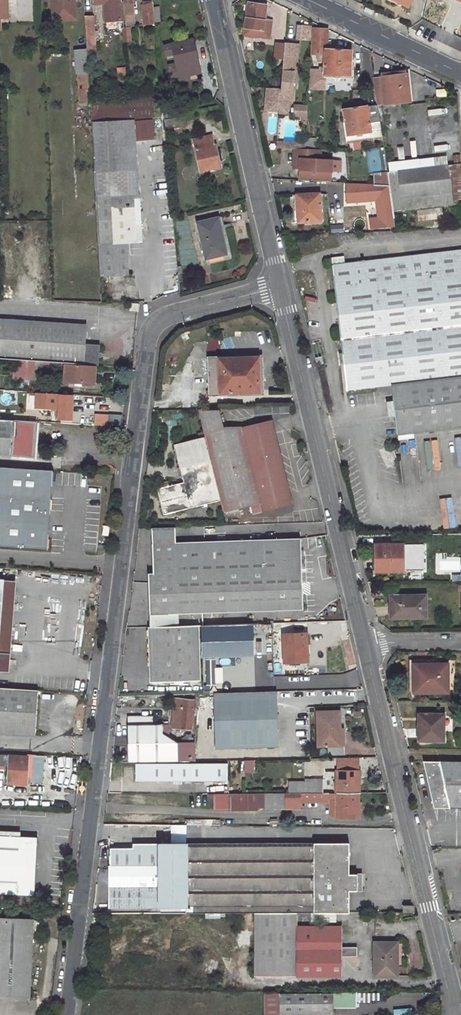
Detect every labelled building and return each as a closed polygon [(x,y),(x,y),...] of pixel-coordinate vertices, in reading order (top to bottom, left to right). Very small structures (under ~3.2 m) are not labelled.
[(126,20),(135,19),(133,0),(124,0),(126,20)] [(152,3),(141,4),(143,24),(154,23),(152,3)] [(272,20),(265,19),(267,6),(256,4),(248,3),(244,27),(257,29),(256,36),(269,39),(272,20)] [(97,56),(94,15),(84,16),(87,50),(87,57),(97,56)] [(130,27),(121,27),(122,42),(131,41),(130,27)] [(244,27),(243,34),(256,36),(257,29),(244,27)] [(314,28),(312,54),(317,54),(317,61),(324,62),(323,74),(350,75),(351,51),(340,50),(326,49),(328,29),(314,28)] [(190,39),(171,43),(171,44),(164,46),(166,55),(173,53),(176,64),(168,66),(172,79),(189,75),(199,72),(190,39)] [(284,56),(285,43),(276,42),(275,56),(284,56)] [(281,92),(279,113),(288,113),(290,92),(291,92),(292,74),(293,74),(296,44),(291,44),(285,43),(284,56),(281,92)] [(87,50),(75,51),(76,74),(79,74),(80,103),(90,103),(90,102),(87,57),(87,50)] [(377,104),(384,104),(409,101),(407,74),(393,76),(373,77),(377,104)] [(189,75),(172,79),(173,84),(191,80),(189,75)] [(309,78),(309,88),(323,89),(323,79),(309,78)] [(155,139),(152,108),(163,107),(161,96),(90,102),(90,103),(98,244),(143,241),(135,141),(155,139)] [(364,106),(344,109),(346,122),(348,134),(344,135),(346,141),(382,135),(377,104),(364,106)] [(296,105),(295,115),(307,116),(308,106),(296,105)] [(181,118),(165,119),(166,127),(167,132),(182,130),(181,118)] [(212,135),(193,139),(201,171),(221,167),(216,145),(214,145),(212,135)] [(305,142),(305,148),(315,149),(315,139),(306,138),(305,142)] [(322,150),(294,148),(294,154),(302,155),(301,169),(300,181),(332,182),(333,161),(321,160),(322,150)] [(294,163),(293,169),(301,169),(302,155),(294,154),(294,163)] [(446,156),(433,158),(434,166),(447,165),(446,156)] [(421,168),(424,208),(460,203),(460,163),(447,165),(434,166),(421,168)] [(421,168),(387,172),(387,173),(389,185),(393,211),(424,208),(421,168)] [(380,177),(374,177),(374,184),(376,184),(389,185),(387,173),(380,172),(380,177)] [(395,226),(393,211),(389,185),(376,184),(377,197),(380,219),(372,220),(373,229),(395,226)] [(319,193),(297,195),(298,208),(299,222),(322,221),(319,193)] [(377,197),(369,198),(372,220),(380,219),(377,197)] [(218,217),(198,221),(205,258),(226,254),(218,217)] [(132,242),(98,244),(100,276),(133,274),(132,242)] [(332,258),(347,389),(391,384),(397,434),(460,426),(460,250),(344,264),(343,257),(332,258)] [(12,251),(2,251),(3,273),(12,273),(12,251)] [(98,365),(100,345),(85,344),(86,330),(0,325),(0,359),(98,365)] [(208,352),(220,352),(220,339),(208,339),(208,352)] [(220,356),(207,357),(208,396),(227,395),(227,393),(263,392),(262,357),(220,358),(220,356)] [(65,364),(64,382),(95,384),(96,366),(65,364)] [(71,419),(73,396),(59,395),(58,418),(71,419)] [(219,408),(197,409),(204,437),(220,499),(222,511),(260,502),(262,509),(291,503),(271,421),(243,427),(224,428),(219,408)] [(109,415),(108,425),(121,425),(122,415),(109,415)] [(34,458),(36,421),(0,419),(0,455),(34,458)] [(110,427),(109,434),(120,436),(121,429),(110,427)] [(163,486),(156,487),(163,513),(220,499),(204,437),(174,444),(183,481),(168,484),(163,486)] [(50,469),(0,467),(0,546),(47,547),(50,469)] [(173,527),(149,527),(152,573),(146,573),(149,627),(176,627),(175,614),(302,609),(300,538),(174,543),(173,527)] [(403,543),(375,544),(375,554),(377,554),(377,571),(403,570),(403,543)] [(0,640),(0,652),(10,653),(15,581),(4,580),(0,640)] [(425,595),(392,595),(392,608),(392,617),(425,617),(425,595)] [(253,624),(201,626),(202,656),(254,655),(253,624)] [(176,627),(149,627),(150,682),(199,681),(198,626),(176,627)] [(307,634),(283,634),(284,662),(304,661),(304,645),(308,645),(307,634)] [(9,671),(10,653),(0,652),(0,671),(9,671)] [(430,665),(415,665),(415,692),(447,692),(447,664),(430,665)] [(0,687),(0,733),(19,734),(19,732),(27,732),(27,735),(35,735),(38,689),(0,687)] [(275,691),(213,693),(214,748),(277,746),(275,691)] [(178,729),(178,733),(183,733),(184,729),(190,730),(192,699),(183,699),(182,721),(174,720),(173,728),(178,729)] [(339,711),(316,712),(318,747),(338,746),(337,730),(339,730),(339,711)] [(444,715),(420,715),(419,726),(423,726),(423,741),(433,741),(444,741),(444,715)] [(128,717),(129,762),(179,761),(178,743),(163,734),(163,725),(154,725),(153,717),(128,717)] [(419,726),(418,726),(418,731),(418,741),(420,744),(422,745),(433,744),(433,741),(423,741),(423,726),(419,726)] [(8,784),(26,785),(27,757),(0,755),(0,768),(3,769),(4,763),(9,763),(8,784)] [(360,758),(337,758),(337,771),(360,772),(360,758)] [(254,772),(253,760),(242,760),(242,772),(254,772)] [(433,807),(460,808),(460,761),(423,761),(429,786),(433,807)] [(279,762),(267,762),(267,775),(279,775),(279,762)] [(228,764),(136,764),(136,781),(228,781),(228,764)] [(360,772),(337,771),(337,793),(359,793),(360,772)] [(324,780),(313,780),(313,783),(289,783),(289,793),(324,793),(324,780)] [(258,810),(258,807),(264,807),(263,793),(229,793),(229,810),(258,810)] [(263,793),(264,807),(271,807),(271,808),(299,808),(300,800),(323,800),(323,798),(336,798),(336,815),(336,817),(359,818),(359,793),(337,793),(324,793),(289,793),(263,793)] [(330,800),(329,815),(336,815),(336,798),(323,798),(323,800),(330,800)] [(35,894),(37,838),(0,836),(0,892),(35,894)] [(349,843),(159,843),(159,865),(135,865),(135,848),(111,848),(111,866),(109,866),(109,908),(160,908),(160,913),(255,913),(296,913),(349,912),(349,890),(358,890),(359,873),(349,873),(349,843)] [(134,844),(135,848),(135,865),(159,865),(159,843),(134,844)] [(256,977),(297,977),(342,976),(342,956),(357,956),(357,946),(342,946),(342,925),(296,925),(296,913),(255,913),(256,977)] [(30,998),(33,934),(41,934),(42,920),(0,918),(0,996),(30,998)] [(397,942),(374,942),(374,976),(398,976),(397,942)] [(356,994),(264,993),(265,1014),(281,1014),(334,1014),(334,1002),(356,1003),(356,994)]
